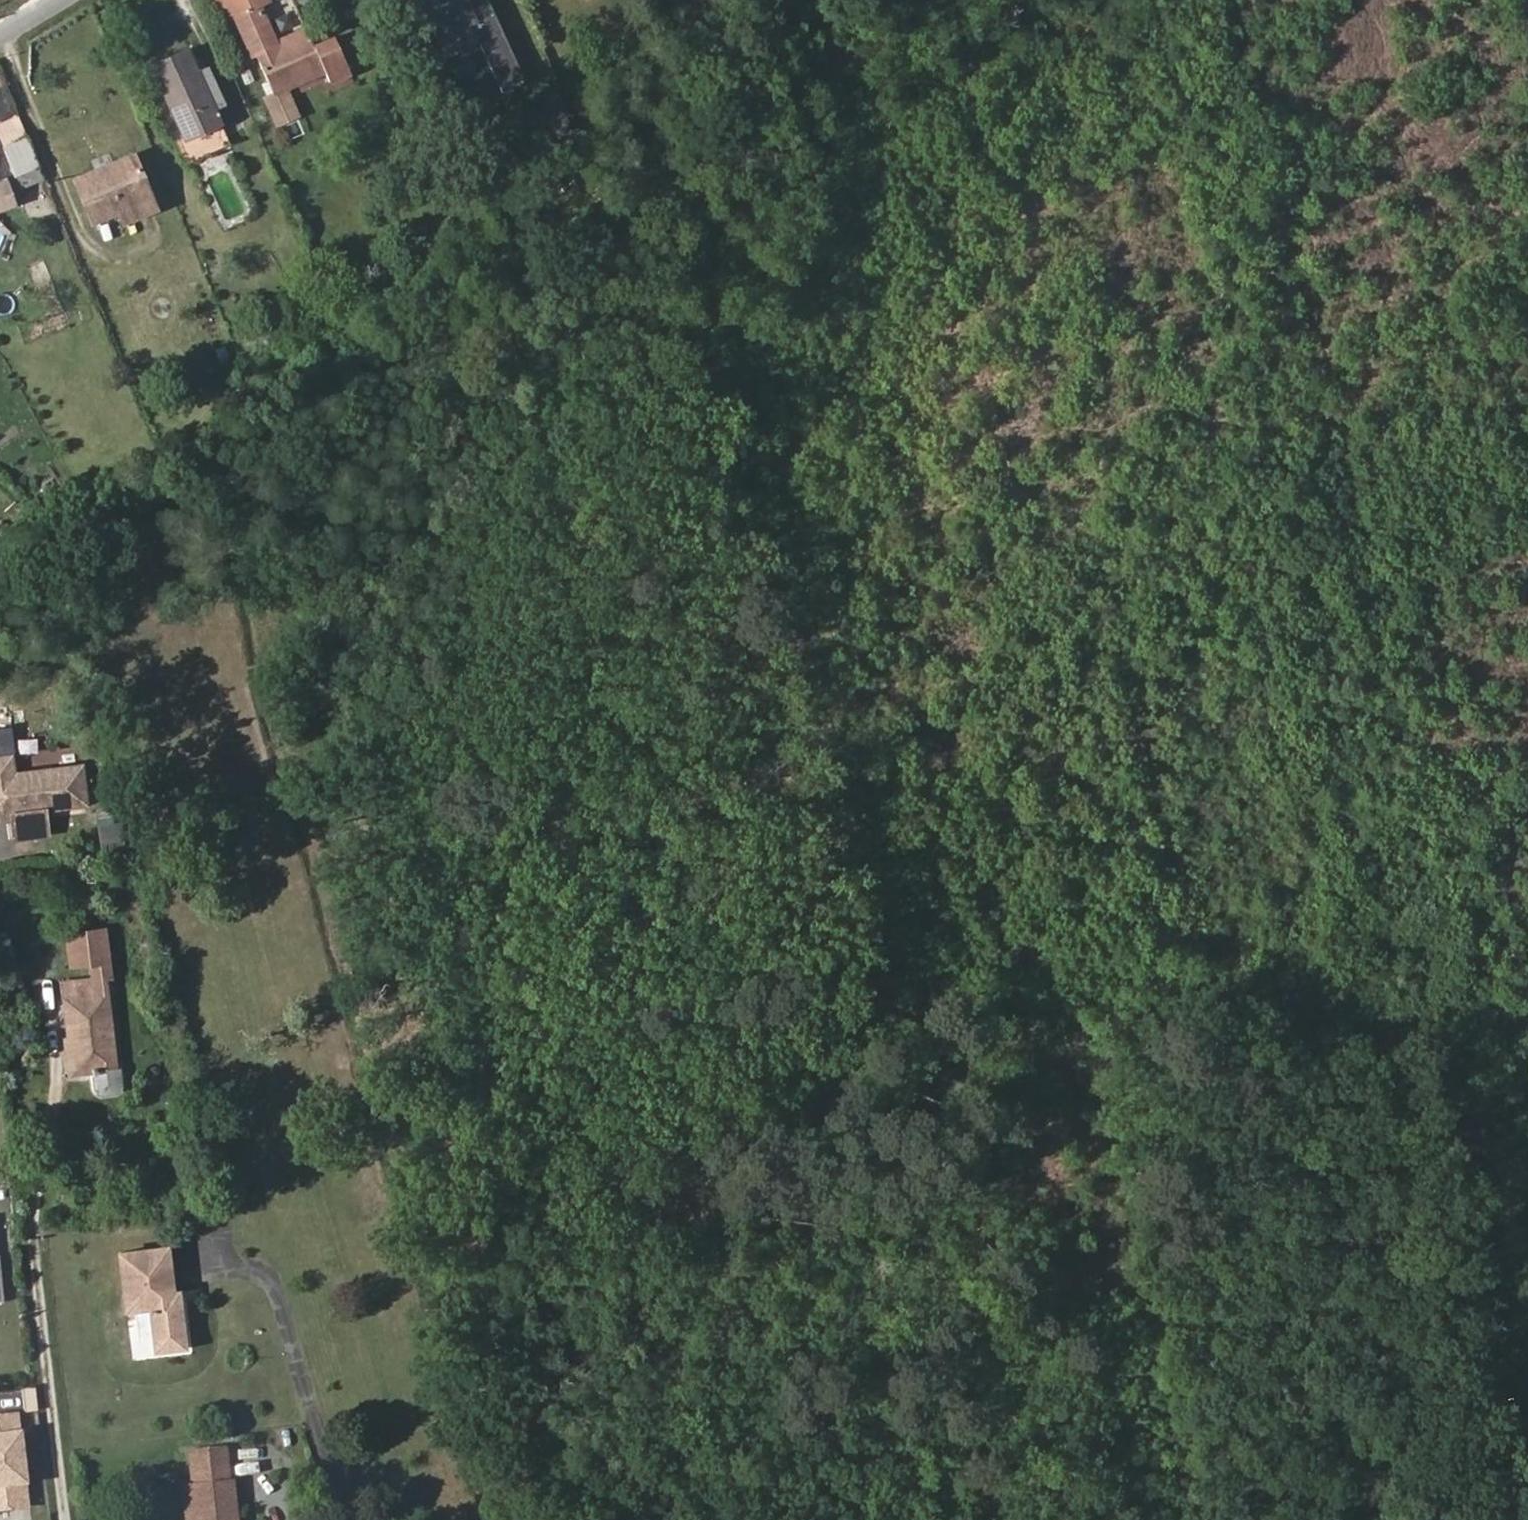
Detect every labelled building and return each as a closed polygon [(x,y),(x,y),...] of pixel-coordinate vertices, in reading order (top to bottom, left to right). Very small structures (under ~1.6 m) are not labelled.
[(334,36),(314,45),(306,28),(275,42),(259,6),(268,2),(267,0),(215,0),(217,6),(226,2),(249,53),(254,50),(272,92),(324,69),(329,80),(349,71),(334,36)] [(516,64),(491,0),(484,0),(463,8),(459,0),(419,0),(444,63),(476,50),(487,76),(516,64)] [(196,69),(187,48),(151,64),(184,137),(220,121),(214,108),(196,69)] [(185,163),(230,143),(220,121),(184,137),(151,64),(142,68),(185,163)] [(223,104),(205,65),(196,69),(214,108),(223,104)] [(17,117),(0,124),(0,136),(21,186),(42,178),(17,117)] [(118,208),(149,195),(132,154),(74,178),(91,219),(118,208)] [(123,220),(154,207),(149,195),(118,208),(123,220)] [(46,813),(89,807),(82,762),(16,771),(13,753),(0,755),(0,822),(7,821),(11,842),(49,836),(46,813)] [(116,1067),(104,977),(110,976),(104,929),(66,934),(70,966),(90,963),(91,979),(67,982),(69,998),(62,998),(65,1024),(72,1024),(74,1035),(69,1036),(74,1072),(91,1070),(93,1089),(101,1095),(116,1093),(123,1085),(120,1067),(116,1067)] [(69,998),(67,982),(60,983),(62,998),(69,998)] [(74,1072),(69,1036),(74,1035),(72,1024),(65,1024),(67,1036),(63,1037),(68,1073),(74,1072)] [(173,1292),(167,1247),(120,1253),(126,1310),(150,1307),(155,1350),(184,1346),(178,1291),(173,1292)] [(17,1413),(0,1415),(0,1510),(29,1507),(17,1413)] [(231,1482),(228,1483),(225,1448),(190,1452),(194,1486),(183,1488),(187,1519),(235,1519),(231,1482)]
